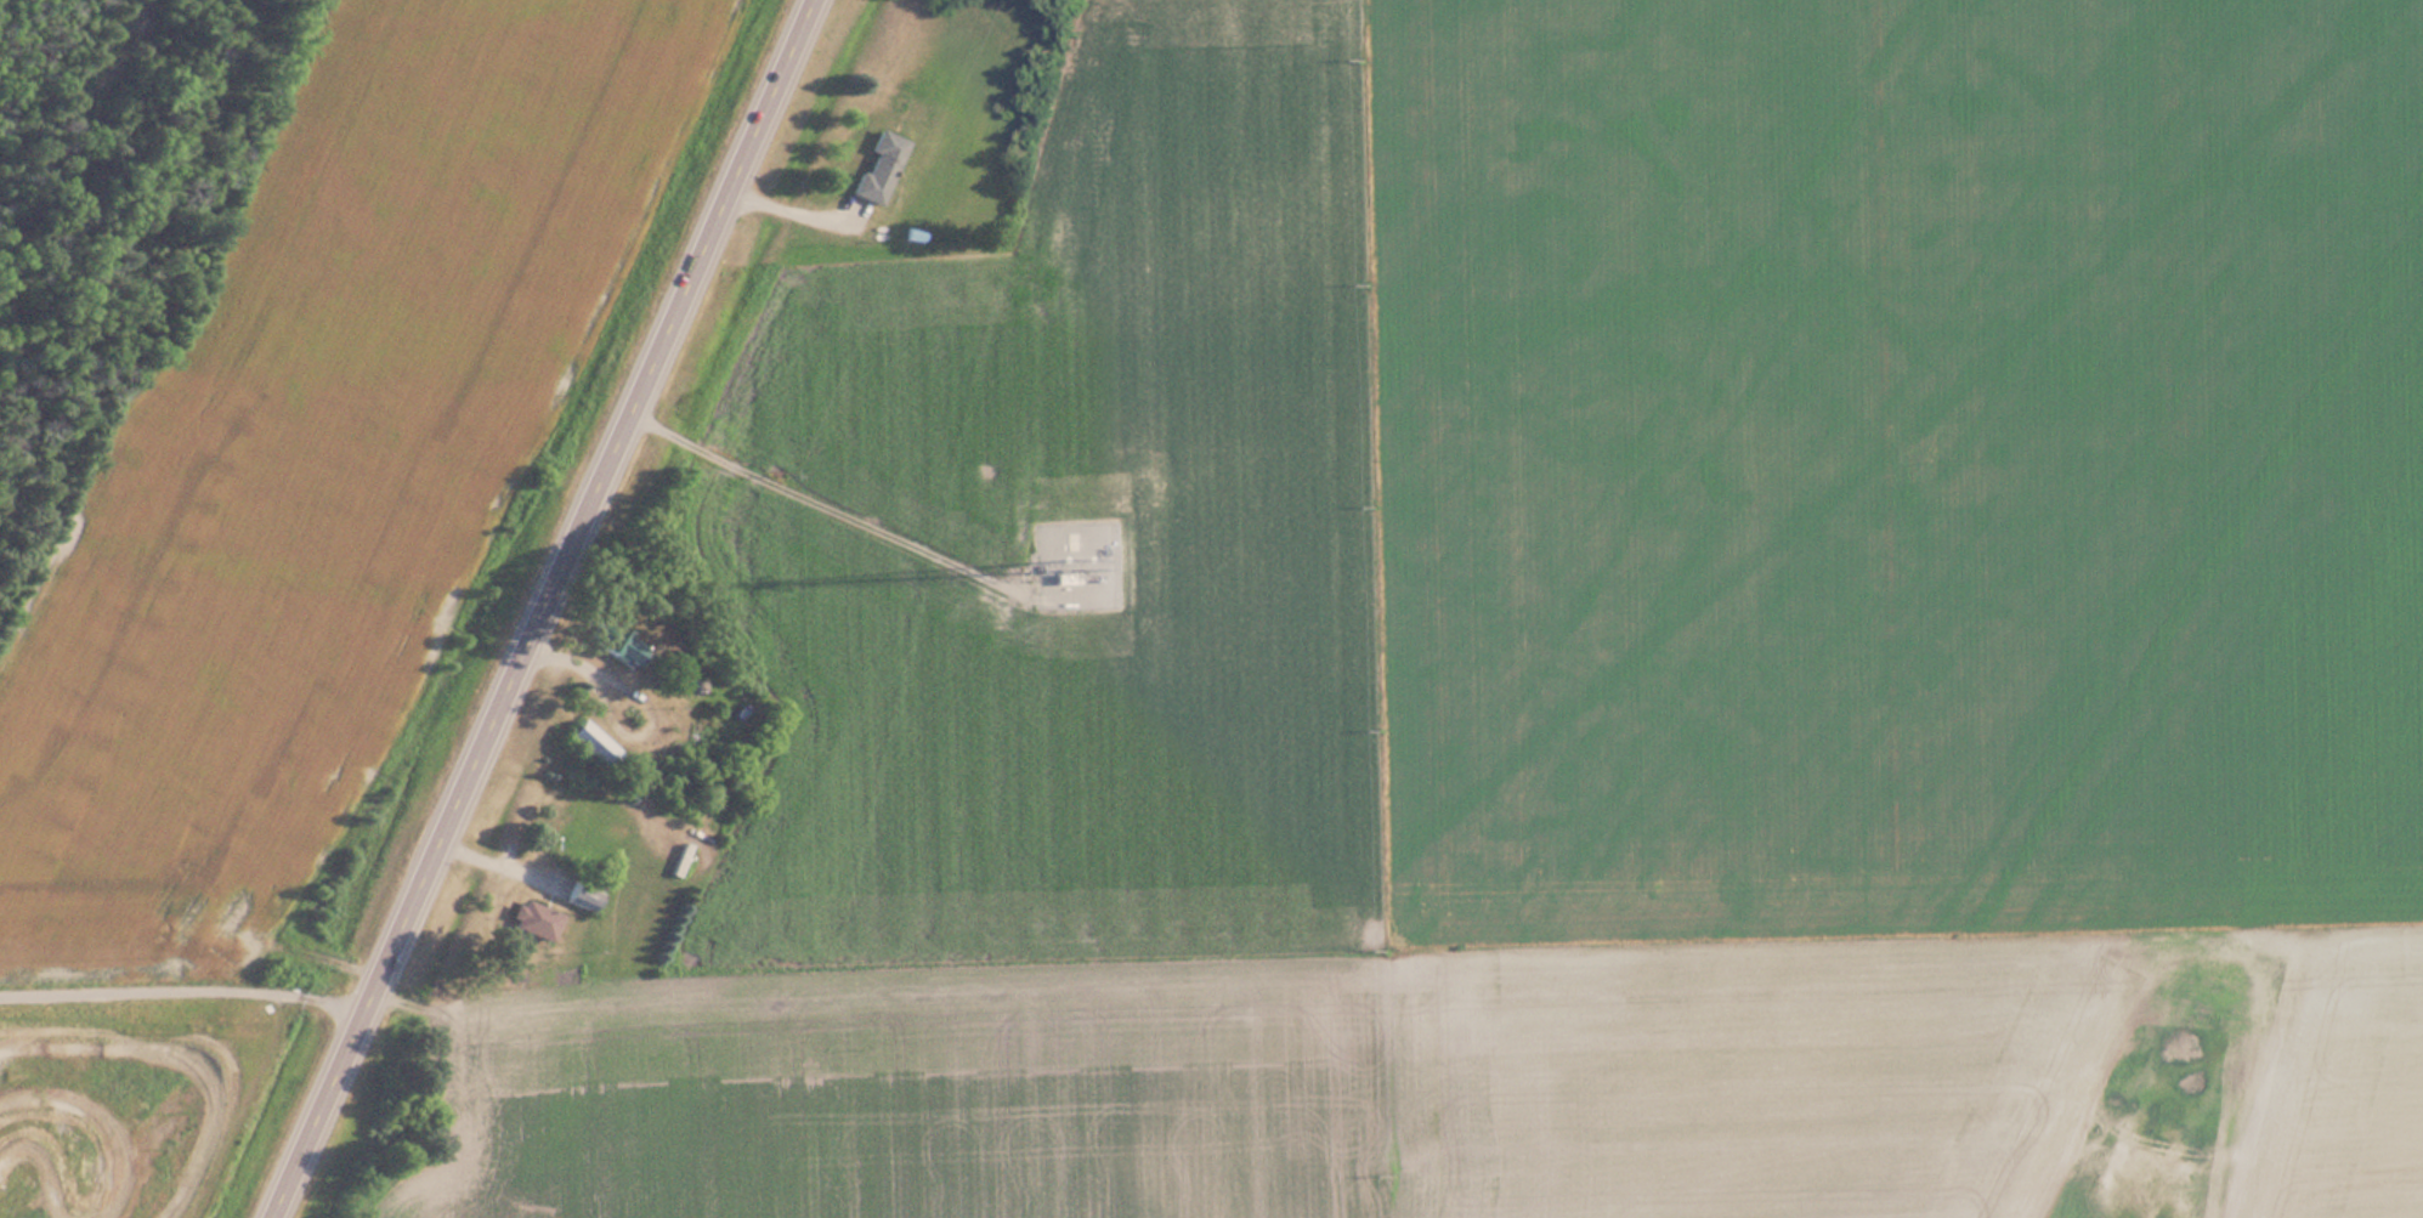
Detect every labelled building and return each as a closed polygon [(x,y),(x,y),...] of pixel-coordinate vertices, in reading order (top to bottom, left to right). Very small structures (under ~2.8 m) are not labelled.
[(905,141),(877,129),(868,152),(873,154),(865,174),(858,171),(849,194),(878,206),(905,141)] [(616,749),(580,716),(564,734),(601,766),(616,749)] [(670,872),(676,875),(690,847),(683,844),(670,872)] [(595,895),(570,883),(562,898),(587,910),(595,895)] [(548,942),(560,914),(518,897),(507,925),(548,942)]
